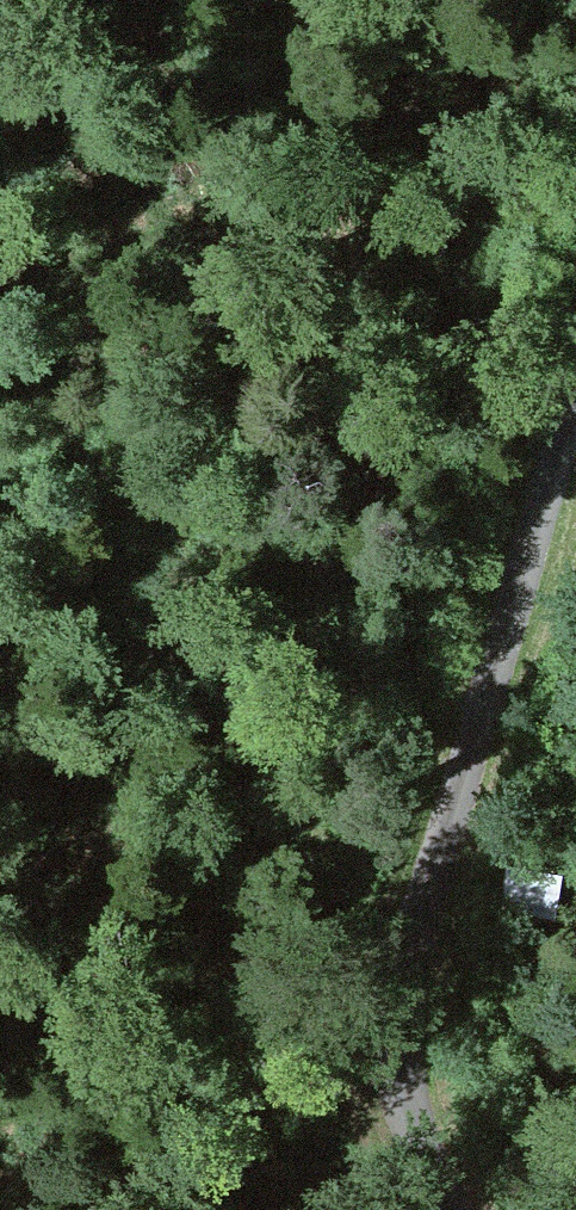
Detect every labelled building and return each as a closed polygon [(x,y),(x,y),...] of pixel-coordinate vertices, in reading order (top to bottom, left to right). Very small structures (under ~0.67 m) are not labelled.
[(568,872),(502,865),(495,923),(562,930),(568,872)]
